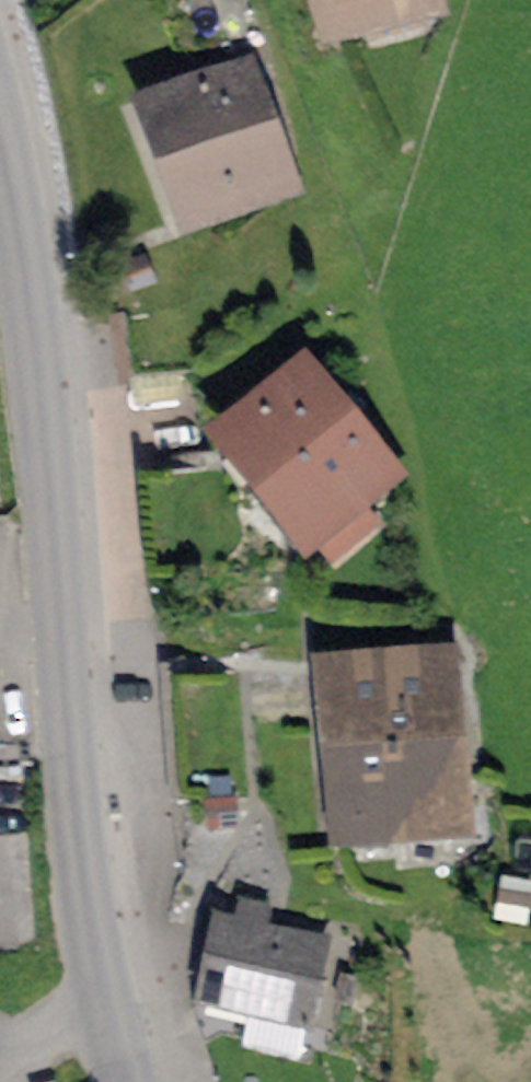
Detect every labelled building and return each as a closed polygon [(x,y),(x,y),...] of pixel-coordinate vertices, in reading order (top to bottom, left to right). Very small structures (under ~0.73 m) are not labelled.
[(340,30),(422,7),(421,0),(331,0),(340,30)] [(282,188),(242,79),(152,112),(188,209),(232,192),(237,204),(282,188)] [(304,382),(232,442),(310,535),(316,530),(339,557),(377,525),(354,497),(382,474),(304,382)] [(249,798),(239,669),(168,675),(178,804),(249,798)] [(439,673),(335,683),(349,829),(452,820),(439,673)] [(201,1004),(310,1026),(326,946),(217,924),(201,1004)]
